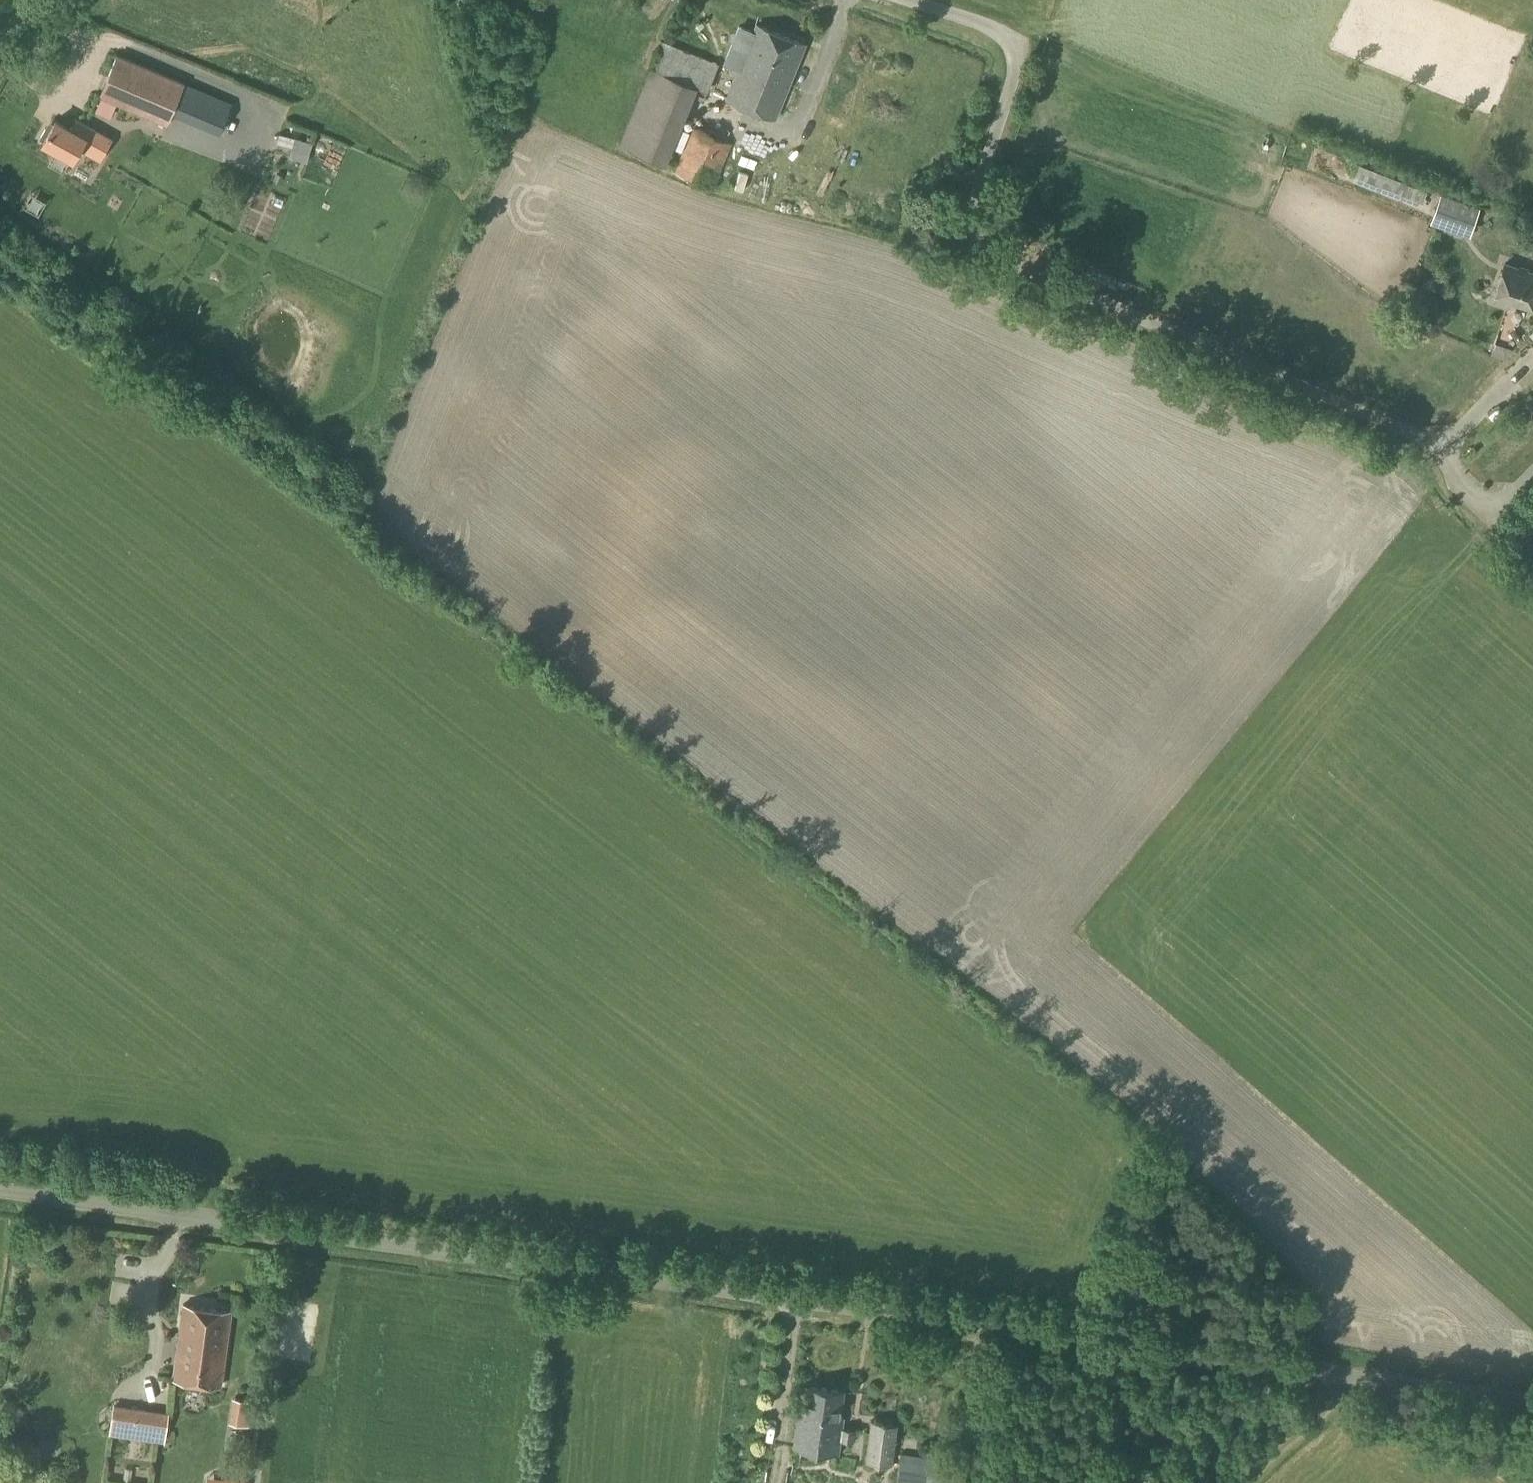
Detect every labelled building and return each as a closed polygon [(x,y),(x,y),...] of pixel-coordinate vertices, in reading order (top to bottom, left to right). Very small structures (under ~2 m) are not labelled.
[(739,69),(727,98),(775,118),(805,44),(757,25),(754,32),(739,26),(727,57),(733,60),(731,66),(739,69)] [(708,90),(718,65),(661,41),(650,67),(651,67),(619,146),(662,163),(694,85),(708,90)] [(216,132),(229,103),(117,55),(100,95),(167,124),(172,111),(179,114),(178,116),(216,132)] [(76,119),(71,128),(56,120),(43,142),(73,159),(79,148),(100,160),(111,139),(76,119)] [(713,189),(731,143),(692,128),(674,172),(713,189)] [(290,155),(308,160),(313,143),(295,137),(292,147),(290,155)] [(1359,164),(1352,180),(1420,207),(1426,191),(1359,164)] [(1439,192),(1428,221),(1468,236),(1479,206),(1439,192)] [(1521,228),(1516,243),(1532,249),(1532,232),(1521,228)] [(1532,302),(1532,273),(1504,264),(1492,300),(1507,305),(1510,298),(1532,305),(1532,302)] [(1504,359),(1512,349),(1494,343),(1490,354),(1504,359)] [(221,1386),(232,1310),(184,1304),(173,1379),(221,1386)] [(838,1452),(840,1439),(854,1441),(856,1430),(841,1428),(843,1417),(839,1417),(843,1390),(806,1385),(803,1412),(799,1412),(795,1447),(838,1452)] [(256,1401),(232,1397),(228,1424),(253,1426),(256,1401)] [(166,1444),(170,1412),(113,1404),(109,1436),(166,1444)] [(897,1425),(872,1421),(867,1461),(891,1464),(897,1425)] [(948,1460),(901,1453),(896,1482),(945,1482),(948,1460)]
